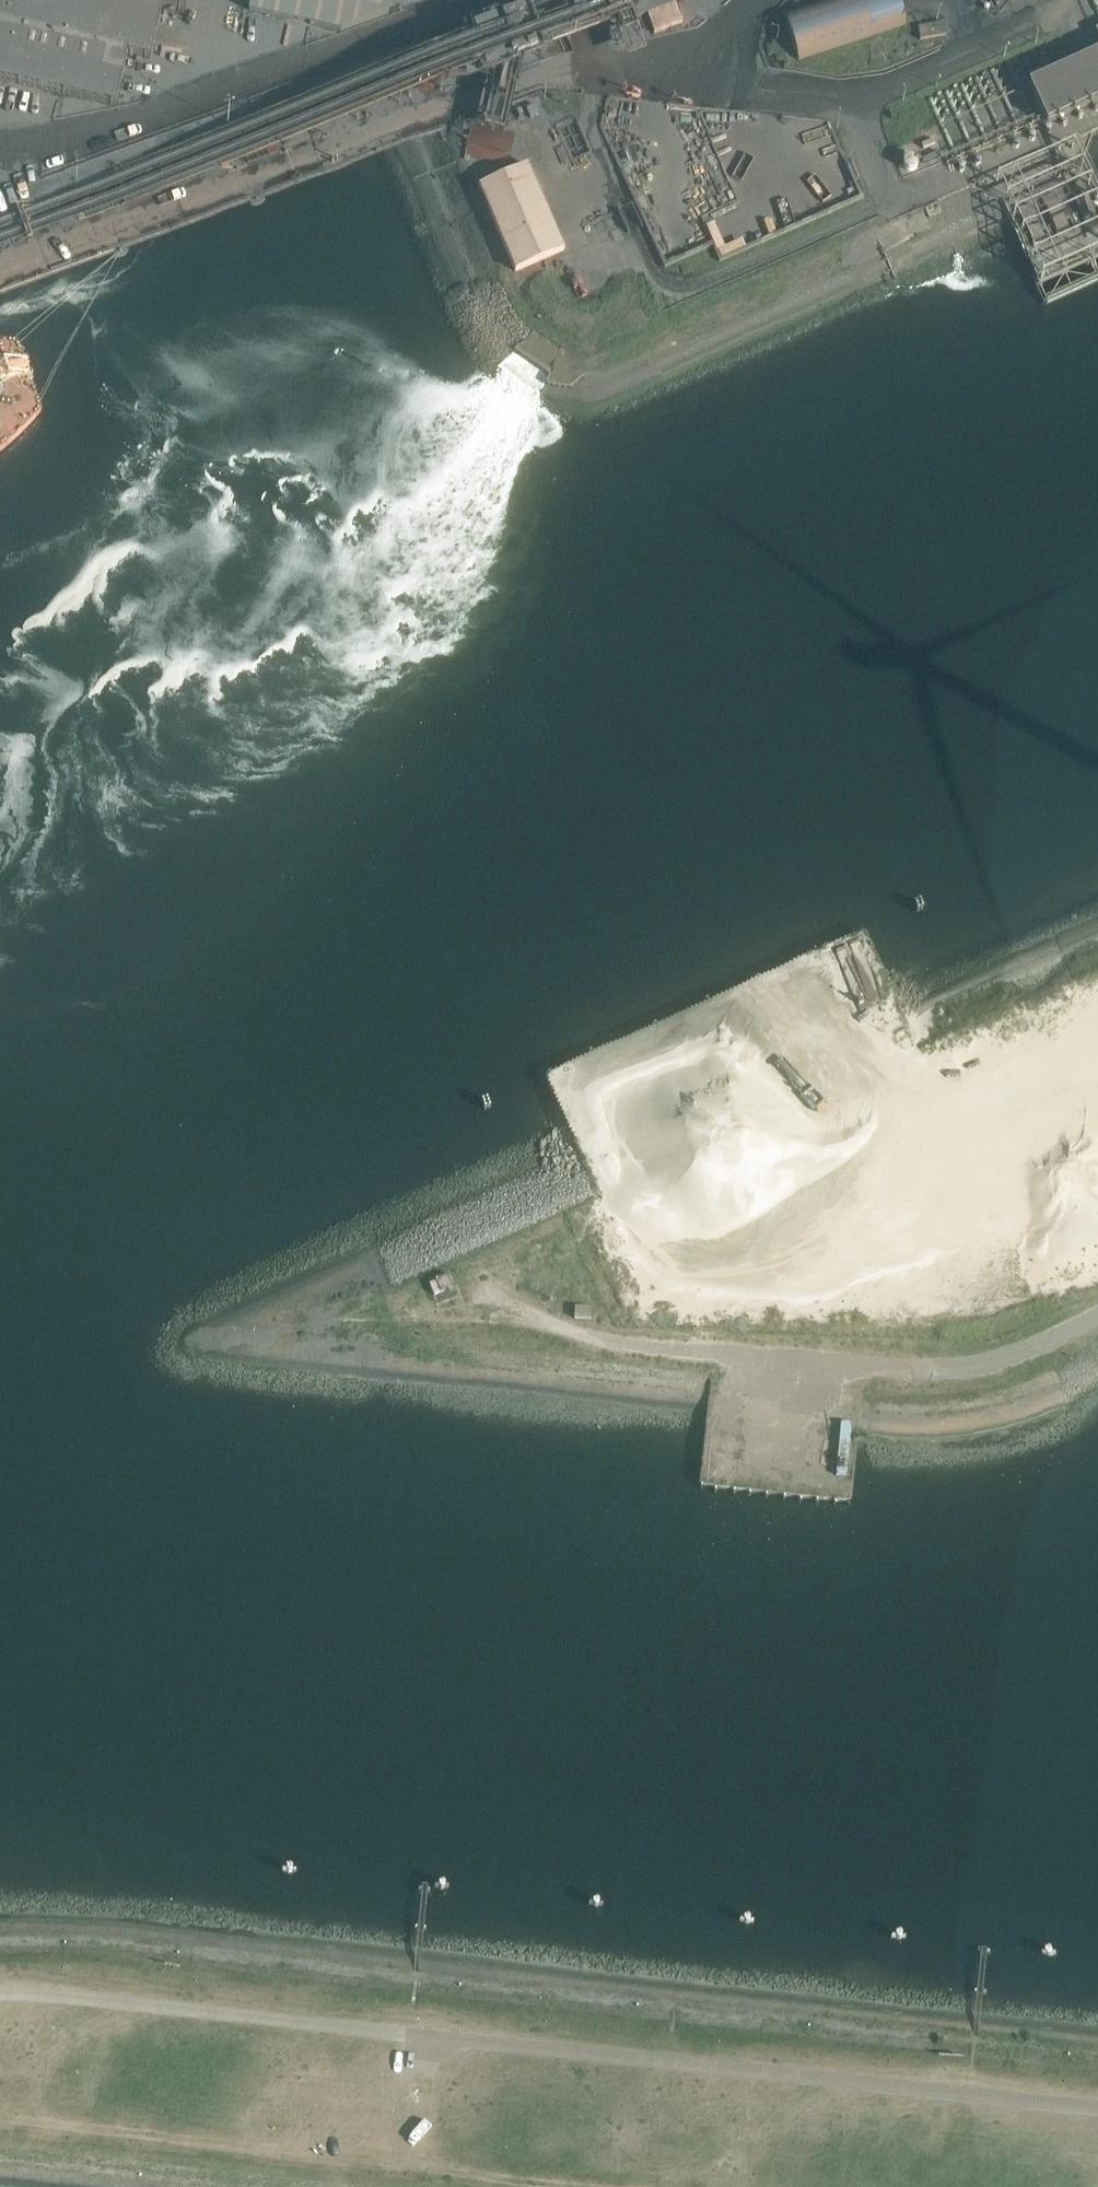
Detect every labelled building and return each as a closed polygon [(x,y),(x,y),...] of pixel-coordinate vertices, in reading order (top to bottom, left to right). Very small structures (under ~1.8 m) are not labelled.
[(60,92),(116,105),(127,53),(150,59),(161,8),(185,13),(186,9),(188,0),(0,0),(0,79),(60,92)] [(250,4),(248,10),(340,31),(388,14),(391,0),(251,0),(250,4)] [(632,20),(672,5),(671,1),(674,0),(625,0),(632,20)] [(783,14),(798,60),(906,24),(898,0),(825,0),(783,14)] [(1028,84),(1046,123),(1097,99),(1097,53),(1028,84)] [(526,165),(478,186),(515,271),(563,250),(526,165)] [(448,1276),(428,1284),(432,1295),(453,1287),(448,1276)] [(575,1319),(591,1320),(591,1309),(575,1308),(575,1319)]
